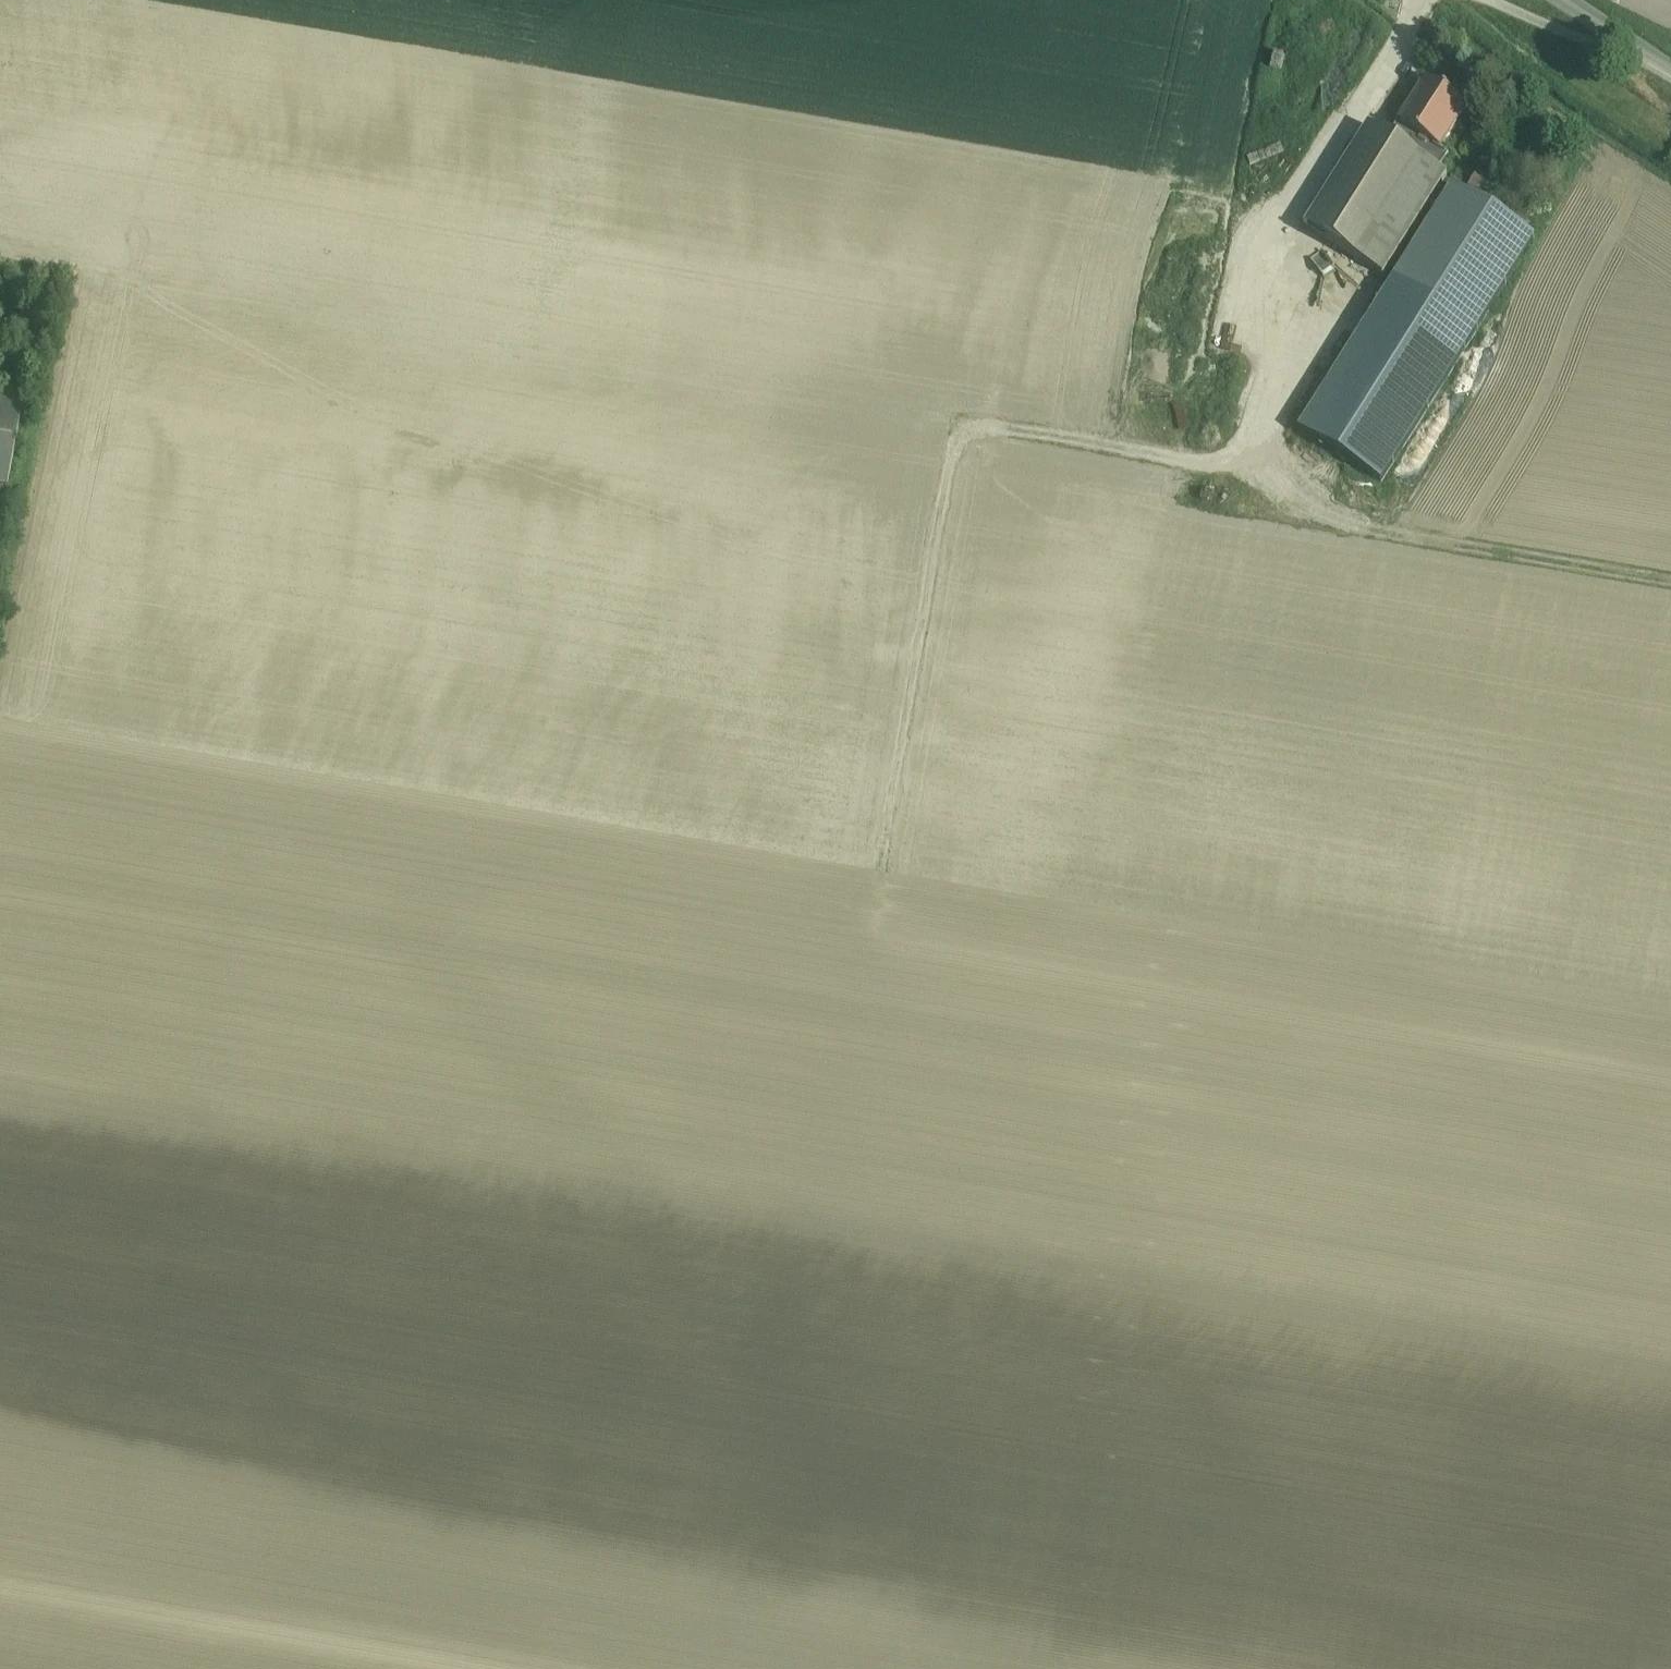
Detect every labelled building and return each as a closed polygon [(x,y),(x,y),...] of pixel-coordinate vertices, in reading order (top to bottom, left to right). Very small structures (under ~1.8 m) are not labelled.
[(1440,151),(1467,109),(1425,82),(1389,140),(1368,127),(1305,227),(1383,276),(1446,175),(1440,171),(1449,156),(1440,151)] [(1507,188),(1479,171),(1468,188),(1496,206),(1507,188)] [(1394,280),(1298,432),(1380,484),(1476,332),(1535,238),(1453,187),(1394,280)] [(7,489),(23,403),(0,399),(0,488),(7,489)]
